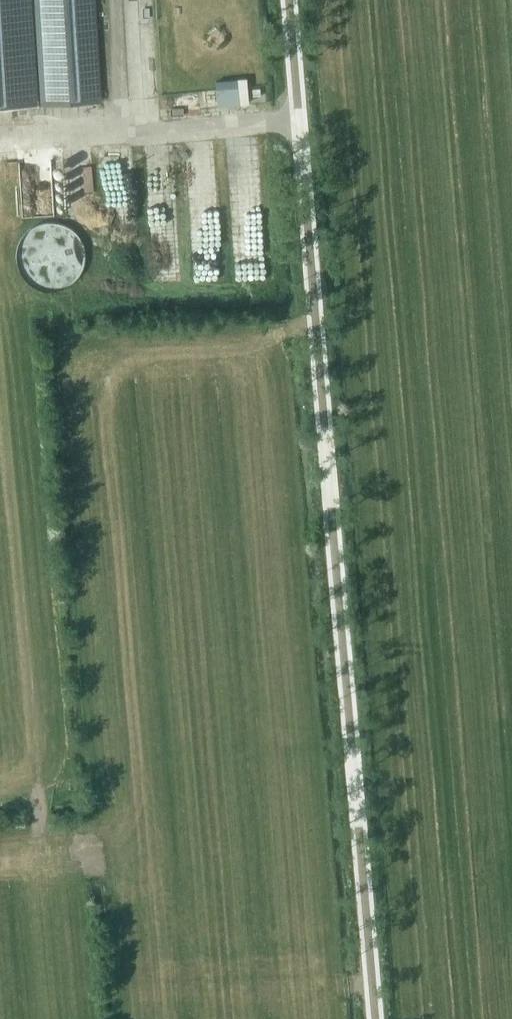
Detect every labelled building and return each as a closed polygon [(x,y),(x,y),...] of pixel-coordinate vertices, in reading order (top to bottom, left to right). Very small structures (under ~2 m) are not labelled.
[(31,107),(26,0),(0,0),(0,109),(31,107)] [(39,107),(99,104),(93,0),(34,0),(39,107)] [(57,263),(29,262),(29,281),(80,282),(82,232),(67,232),(66,242),(58,241),(57,263)]
